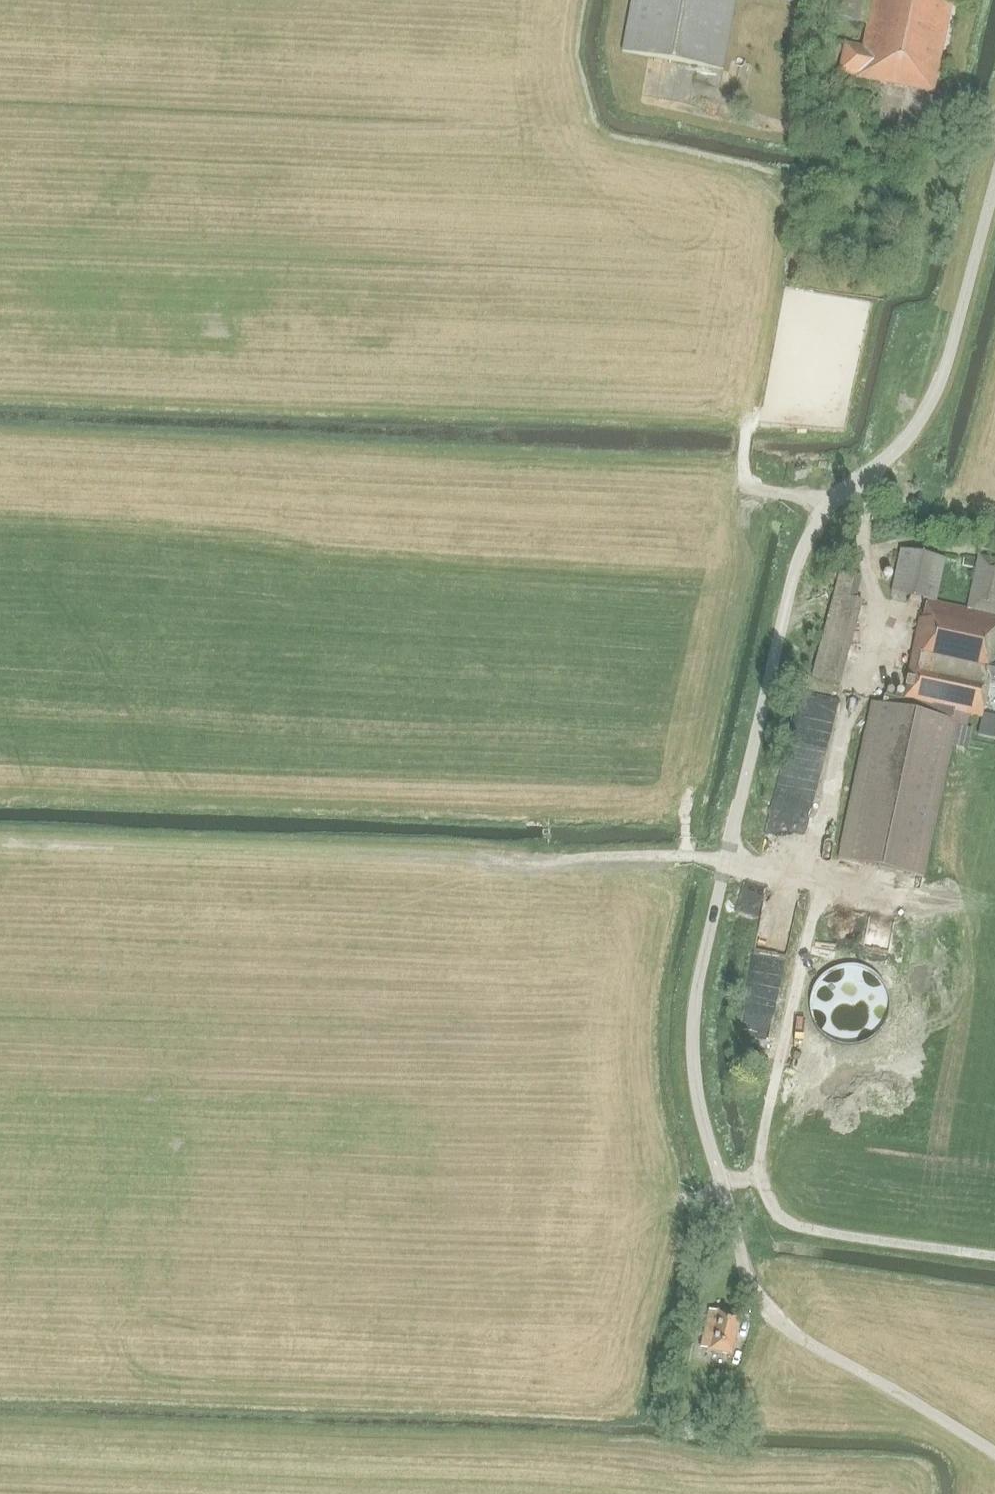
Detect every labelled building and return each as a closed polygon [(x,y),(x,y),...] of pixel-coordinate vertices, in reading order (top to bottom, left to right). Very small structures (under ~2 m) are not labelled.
[(623,51),(723,70),(736,0),(632,0),(623,51)] [(865,0),(832,0),(828,18),(860,25),(865,0)] [(953,0),(873,0),(863,47),(845,44),(839,72),(857,76),(857,78),(933,93),(953,0)] [(993,665),(994,656),(994,560),(979,557),(967,609),(936,603),(944,559),(901,549),(892,593),(927,601),(923,619),(920,619),(903,700),(885,697),(884,705),(872,703),(840,861),(924,878),(956,725),(966,728),(969,715),(982,718),(989,683),(994,684),(994,665),(993,665)] [(963,568),(976,570),(977,563),(964,560),(963,568)] [(841,684),(862,605),(854,603),(861,577),(841,571),(813,677),(841,684)] [(889,958),(899,919),(877,913),(867,952),(889,958)] [(702,1349),(733,1355),(740,1316),(710,1311),(702,1349)]
